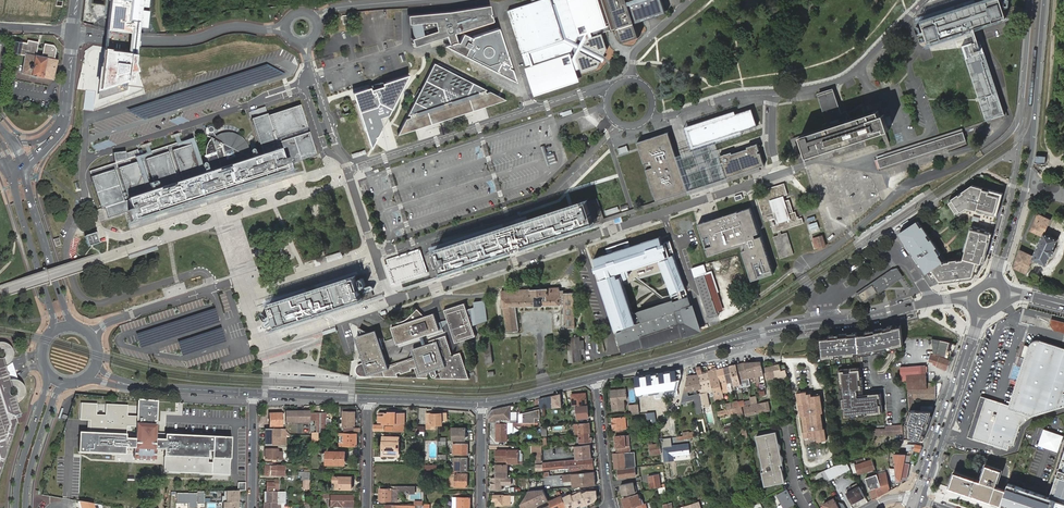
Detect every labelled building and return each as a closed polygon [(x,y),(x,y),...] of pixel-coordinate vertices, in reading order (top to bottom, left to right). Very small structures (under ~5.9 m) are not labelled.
[(102,49),(97,88),(95,101),(125,91),(126,81),(131,81),(132,71),(136,70),(134,62),(136,45),(137,46),(138,41),(137,41),(138,27),(146,28),(148,11),(140,10),(141,6),(147,7),(148,0),(108,0),(102,49)] [(507,11),(533,92),(534,97),(580,82),(576,71),(580,69),(582,74),(597,68),(601,61),(603,62),(605,60),(606,57),(604,56),(607,50),(602,34),(608,32),(613,30),(618,29),(622,42),(640,36),(636,23),(652,18),(665,13),(661,0),(604,0),(612,26),(606,28),(598,0),(541,0),(538,1),(537,0),(532,0),(533,3),(507,11)] [(1006,16),(1001,0),(985,0),(960,8),(921,21),(928,42),(969,29),(972,28),(1006,16)] [(479,61),(516,80),(512,68),(509,66),(509,65),(510,64),(511,65),(499,27),(474,35),(473,37),(464,32),(460,41),(458,40),(455,32),(493,19),(492,15),(490,15),(489,13),(491,13),(490,4),(450,11),(426,13),(408,14),(409,23),(413,22),(415,36),(412,37),(415,45),(446,35),(448,39),(449,43),(446,44),(479,61)] [(15,41),(13,52),(26,55),(22,73),(54,80),(58,59),(54,58),(56,49),(54,46),(45,44),(43,49),(46,49),(45,52),(43,52),(42,55),(36,54),(38,42),(28,40),(27,45),(26,45),(26,43),(15,41)] [(979,99),(986,120),(1004,114),(980,41),(977,42),(974,43),(961,46),(979,99)] [(407,62),(403,52),(397,54),(401,64),(407,62)] [(479,108),(504,100),(500,97),(498,96),(489,91),(485,93),(484,90),(486,90),(471,82),(437,64),(434,63),(415,100),(407,115),(409,115),(410,117),(405,118),(401,127),(400,128),(397,134),(424,126),(443,120),(466,112),(479,108)] [(387,114),(408,74),(381,83),(382,85),(371,89),(370,86),(352,92),(354,100),(371,147),(382,124),(379,116),(385,115),(387,114)] [(176,205),(181,204),(181,206),(182,205),(189,203),(188,202),(192,200),(200,198),(211,194),(227,189),(231,188),(231,189),(232,189),(239,186),(238,185),(242,184),(261,178),(281,171),(281,173),(290,170),(289,165),(288,164),(302,159),(307,158),(309,157),(315,155),(311,143),(308,132),(307,130),(306,128),(299,105),(297,106),(296,106),(272,114),(267,116),(267,114),(264,115),(259,116),(251,119),(260,147),(263,155),(261,156),(256,157),(250,159),(250,157),(250,154),(250,150),(248,147),(247,144),(245,141),(244,140),(243,140),(239,136),(234,134),(233,134),(231,133),(227,133),(225,133),(224,133),(222,134),(220,134),(217,136),(215,136),(213,132),(213,130),(213,128),(211,127),(209,127),(207,128),(206,129),(209,131),(207,136),(210,138),(207,142),(206,145),(205,148),(204,151),(204,155),(203,155),(209,173),(205,174),(204,169),(196,147),(195,142),(193,142),(192,138),(170,145),(169,145),(166,146),(143,154),(141,154),(139,155),(137,149),(127,153),(126,150),(113,152),(114,161),(115,161),(116,162),(114,163),(112,164),(90,171),(92,176),(90,176),(92,182),(99,204),(101,208),(105,206),(106,211),(109,217),(127,211),(128,213),(128,216),(130,221),(131,222),(138,220),(138,218),(160,211),(173,207),(176,205)] [(851,118),(824,127),(801,134),(808,155),(890,128),(883,108),(876,110),(851,118)] [(738,131),(754,126),(748,110),(732,115),(731,112),(684,127),(691,148),(691,150),(714,142),(739,135),(738,133),(738,131)] [(948,151),(969,145),(965,131),(874,154),(878,168),(947,150),(948,151)] [(676,157),(668,132),(637,143),(638,148),(639,149),(639,150),(656,200),(687,190),(676,157)] [(731,152),(719,156),(722,162),(723,162),(724,163),(724,164),(722,165),(727,178),(763,165),(759,153),(758,153),(757,151),(759,151),(756,144),(746,147),(746,149),(733,153),(731,154),(731,152)] [(620,154),(629,151),(627,145),(618,148),(620,154)] [(1034,163),(1046,164),(1046,156),(1036,155),(1034,163)] [(82,190),(78,179),(76,180),(72,181),(75,192),(82,190)] [(764,194),(764,193),(757,195),(765,220),(771,218),(775,231),(778,230),(779,233),(774,235),(781,257),(795,252),(788,231),(783,232),(782,229),(805,221),(803,215),(799,217),(796,209),(794,210),(790,198),(785,199),(783,194),(788,193),(784,182),(766,187),(767,191),(768,193),(764,194)] [(1003,194),(972,185),(952,200),(953,201),(949,204),(956,213),(960,211),(961,212),(967,208),(973,210),(995,216),(997,209),(999,210),(1000,205),(998,205),(1000,198),(1002,199),(1003,194)] [(442,271),(527,243),(527,245),(528,246),(536,244),(535,242),(535,241),(593,221),(587,200),(572,205),(571,205),(569,206),(523,221),(511,225),(435,250),(442,271)] [(608,210),(609,215),(620,212),(619,207),(608,210)] [(708,220),(698,224),(706,248),(707,247),(708,249),(706,250),(708,256),(746,244),(747,247),(747,249),(740,251),(749,281),(773,273),(761,236),(755,238),(754,234),(757,233),(749,208),(739,211),(739,212),(738,213),(737,211),(708,220)] [(1042,235),(1033,255),(1019,248),(1013,267),(1026,273),(1032,259),(1046,265),(1050,254),(1051,254),(1052,253),(1053,252),(1053,251),(1054,250),(1054,249),(1054,248),(1054,247),(1058,238),(1045,233),(1051,218),(1037,212),(1030,230),(1042,235)] [(935,277),(939,284),(966,281),(972,280),(974,274),(975,268),(977,264),(980,265),(981,265),(983,260),(985,261),(992,234),(970,228),(966,242),(967,243),(966,248),(964,247),(963,251),(965,251),(963,259),(943,261),(940,256),(939,254),(940,253),(921,219),(901,232),(925,273),(927,271),(931,269),(935,277)] [(819,222),(810,224),(811,230),(820,229),(819,222)] [(95,233),(84,236),(88,247),(91,246),(92,245),(98,243),(95,233)] [(293,239),(303,263),(315,259),(312,252),(306,254),(305,251),(311,248),(308,241),(304,243),(301,235),(293,239)] [(823,235),(814,238),(816,245),(819,244),(820,246),(826,245),(823,235)] [(700,330),(692,305),(690,306),(673,255),(667,257),(660,236),(594,258),(601,279),(598,279),(615,330),(621,328),(622,331),(616,333),(622,351),(644,344),(645,346),(683,334),(684,335),(700,330)] [(157,247),(128,256),(129,260),(159,250),(157,247)] [(428,273),(420,249),(386,260),(387,264),(385,265),(391,284),(416,276),(419,276),(428,273)] [(329,262),(344,256),(342,251),(327,257),(329,262)] [(888,287),(897,281),(899,280),(902,278),(904,277),(897,268),(896,266),(894,267),(888,271),(855,294),(856,295),(863,305),(881,292),(882,291),(884,290),(887,288),(888,287)] [(711,271),(704,273),(717,312),(723,310),(711,271)] [(717,312),(704,273),(694,276),(707,315),(717,312)] [(354,299),(362,297),(360,291),(359,288),(359,286),(355,276),(351,277),(340,281),(336,282),(332,284),(328,285),(324,286),(315,289),(314,290),(310,291),(305,293),(293,296),(289,298),(285,299),(281,300),(278,301),(274,303),(269,304),(273,314),(273,316),(274,319),(276,325),(284,322),(288,321),(292,320),(296,318),(300,317),(304,316),(307,314),(317,311),(319,311),(321,310),(323,309),(327,308),(331,307),(335,306),(339,304),(343,303),(347,302),(350,301),(354,299)] [(168,287),(162,289),(165,297),(171,295),(168,287)] [(515,307),(561,304),(561,303),(565,303),(566,328),(576,327),(574,291),(564,292),(564,290),(560,290),(559,287),(538,288),(501,291),(504,332),(516,331),(515,307)] [(487,319),(484,300),(474,302),(475,307),(467,310),(465,303),(445,310),(456,343),(476,336),(471,322),(477,321),(487,319)] [(177,336),(219,322),(214,309),(137,334),(141,347),(177,336)] [(424,316),(417,309),(414,313),(419,319),(422,318),(424,316)] [(440,331),(434,314),(425,317),(424,316),(422,318),(419,319),(414,313),(409,318),(406,320),(403,321),(400,322),(397,323),(394,323),(392,323),(392,328),(398,337),(399,339),(401,340),(403,341),(405,340),(411,339),(411,340),(440,331)] [(1052,318),(1050,324),(1054,330),(1061,331),(1063,332),(1063,321),(1052,318)] [(896,346),(904,344),(902,324),(896,325),(884,328),(884,330),(875,332),(877,338),(874,338),(875,345),(876,352),(887,350),(887,351),(897,349),(896,346)] [(397,345),(411,340),(411,339),(405,340),(403,341),(401,340),(399,339),(398,337),(392,328),(397,345)] [(876,352),(875,345),(874,338),(877,338),(875,332),(884,330),(884,328),(876,330),(866,332),(866,333),(858,334),(860,355),(876,354),(876,352)] [(221,329),(179,342),(183,355),(225,342),(221,329)] [(429,344),(412,349),(414,357),(387,366),(383,353),(375,330),(355,337),(363,363),(362,363),(361,363),(360,363),(358,364),(357,365),(357,366),(356,367),(356,368),(356,370),(356,372),(357,372),(357,374),(358,375),(359,376),(360,376),(363,376),(397,378),(396,374),(399,373),(400,375),(411,371),(411,369),(414,368),(417,377),(469,380),(459,353),(455,354),(452,355),(445,336),(428,341),(429,344)] [(858,334),(858,333),(852,334),(852,335),(834,337),(834,335),(829,336),(829,337),(820,338),(822,356),(829,356),(829,359),(860,356),(860,355),(858,334)] [(571,340),(568,340),(569,349),(568,349),(569,362),(574,361),(581,361),(580,354),(585,354),(583,339),(579,340),(579,336),(571,336),(571,340)] [(947,359),(952,343),(933,339),(933,340),(932,340),(933,354),(947,359)] [(487,340),(482,341),(486,364),(492,362),(487,340)] [(1012,404),(1009,403),(1009,404),(1007,404),(1006,406),(988,399),(975,438),(1006,449),(1007,443),(1012,444),(1012,446),(1013,447),(1014,445),(1015,445),(1021,425),(1033,415),(1063,406),(1063,348),(1040,340),(1039,340),(1037,340),(1036,340),(1034,340),(1032,342),(1031,343),(1030,344),(1030,345),(1025,344),(1021,356),(1027,358),(1012,404)] [(18,423),(16,417),(15,415),(21,413),(18,404),(21,402),(24,400),(26,397),(27,394),(27,392),(26,388),(25,385),(22,382),(21,381),(19,380),(16,379),(13,379),(10,380),(9,378),(9,376),(10,375),(11,374),(12,372),(10,371),(8,371),(7,371),(6,369),(6,367),(9,366),(11,364),(12,362),(14,360),(15,357),(15,354),(14,351),(12,346),(9,344),(7,343),(4,342),(2,342),(0,342),(0,479),(18,423)] [(947,371),(950,362),(931,355),(928,361),(933,363),(933,366),(947,371)] [(756,362),(753,363),(756,378),(757,382),(759,382),(759,377),(763,376),(760,362),(756,362)] [(745,363),(738,365),(740,381),(748,379),(745,363)] [(747,363),(745,363),(748,379),(756,378),(753,363),(749,363),(747,363)] [(738,365),(731,367),(734,382),(735,387),(735,389),(737,389),(736,382),(738,381),(739,387),(741,386),(741,383),(740,381),(738,365)] [(773,366),(765,368),(767,381),(776,379),(783,378),(784,381),(788,381),(787,377),(786,369),(782,371),(781,367),(780,365),(775,366),(773,366)] [(731,367),(725,368),(728,383),(729,390),(729,392),(732,391),(731,383),(734,382),(731,367)] [(935,392),(935,383),(932,383),(932,384),(926,384),(925,367),(899,368),(900,378),(902,378),(902,382),(906,382),(908,413),(913,413),(913,401),(933,400),(933,401),(935,401),(935,398),(934,398),(934,391),(935,392)] [(681,368),(634,375),(637,395),(678,389),(682,374),(681,368)] [(702,392),(700,392),(703,407),(710,406),(708,392),(713,392),(713,390),(711,380),(709,372),(703,374),(701,368),(697,369),(698,376),(702,392)] [(721,385),(718,370),(717,368),(712,370),(713,371),(709,372),(711,380),(713,390),(721,388),(721,386),(721,385)] [(725,368),(718,370),(721,385),(728,383),(725,368)] [(860,399),(860,390),(862,390),(861,378),(859,378),(858,369),(838,371),(839,381),(838,381),(838,391),(840,391),(841,400),(839,400),(840,409),(841,409),(843,409),(844,419),(849,419),(862,418),(862,416),(867,416),(867,417),(875,416),(875,413),(881,413),(880,395),(867,396),(867,394),(862,394),(862,399),(860,399)] [(688,377),(681,402),(694,399),(697,414),(704,412),(703,407),(700,392),(702,392),(698,376),(688,377)] [(611,389),(613,410),(625,409),(625,399),(628,399),(627,388),(611,389)] [(721,388),(713,390),(713,392),(713,394),(714,396),(716,396),(723,395),(721,388)] [(820,395),(810,396),(810,399),(806,400),(806,397),(806,394),(805,391),(796,392),(797,398),(798,413),(801,412),(802,416),(801,416),(803,432),(801,432),(802,439),(811,437),(810,435),(811,435),(811,433),(814,433),(815,439),(816,442),(825,441),(823,429),(822,429),(819,414),(819,410),(821,410),(820,395)] [(572,395),(573,404),(586,403),(585,392),(580,393),(580,394),(572,395)] [(768,401),(766,392),(758,393),(759,403),(768,401)] [(548,397),(539,399),(539,409),(544,409),(549,408),(548,397)] [(126,448),(135,449),(135,459),(154,460),(154,450),(159,450),(164,450),(163,471),(229,474),(231,438),(165,435),(165,440),(160,439),(155,439),(155,433),(157,402),(137,401),(137,417),(127,417),(128,405),(106,404),(106,415),(96,415),(97,404),(81,403),(80,420),(90,420),(90,434),(78,433),(77,453),(125,455),(126,448)] [(521,412),(521,403),(493,409),(488,416),(488,422),(497,422),(511,422),(518,422),(518,412),(521,412)] [(753,406),(755,415),(769,412),(768,403),(760,405),(753,406)] [(632,409),(633,413),(641,413),(640,405),(635,405),(635,409),(632,409)] [(587,406),(574,407),(575,409),(577,409),(578,418),(588,417),(587,406)] [(743,409),(745,417),(755,415),(753,406),(743,409)] [(282,408),(272,408),(272,414),(270,414),(270,426),(282,426),(282,423),(284,423),(285,418),(282,418),(282,408)] [(726,416),(742,412),(741,408),(739,408),(736,409),(732,410),(727,411),(724,412),(726,416)] [(519,414),(519,422),(527,422),(540,422),(540,416),(539,409),(519,414)] [(844,419),(843,409),(841,409),(842,420),(849,420),(849,419),(844,419)] [(360,432),(360,427),(351,427),(351,425),(355,425),(355,411),(343,410),(342,427),(346,427),(346,432),(357,432),(360,432)] [(384,422),(402,422),(402,412),(396,412),(396,410),(389,410),(389,412),(380,411),(380,419),(384,420),(384,422)] [(310,423),(310,411),(285,411),(285,424),(310,424),(310,423)] [(923,440),(931,417),(927,416),(929,412),(913,413),(908,413),(905,420),(909,421),(907,426),(903,426),(900,427),(901,435),(901,441),(923,440)] [(316,413),(316,424),(317,425),(317,430),(326,430),(326,425),(330,425),(330,419),(326,419),(326,413),(316,413)] [(446,413),(428,413),(427,422),(432,422),(432,428),(435,428),(436,422),(441,422),(441,419),(446,419),(446,413)] [(627,417),(613,418),(614,429),(618,429),(618,431),(624,431),(624,428),(628,428),(627,417)] [(1062,434),(1063,427),(1063,426),(1051,421),(1048,429),(1062,434)] [(511,422),(497,422),(497,424),(508,424),(508,435),(513,435),(513,425),(511,425),(511,422)] [(580,434),(590,432),(589,423),(579,424),(579,431),(576,431),(576,434),(579,434),(580,434)] [(497,424),(497,440),(508,440),(508,435),(508,424),(497,424)] [(467,427),(453,427),(453,437),(467,438),(467,427)] [(901,435),(900,427),(877,428),(877,430),(871,430),(871,437),(901,435)] [(285,445),(285,431),(285,429),(265,429),(265,445),(285,445)] [(1063,436),(1044,430),(1039,444),(1058,451),(1063,436)] [(346,432),(339,432),(339,437),(343,437),(343,441),(339,442),(339,445),(357,445),(357,432),(346,432)] [(590,437),(590,432),(580,434),(579,434),(579,437),(577,437),(577,443),(593,441),(592,437),(590,437)] [(762,459),(763,464),(765,472),(763,472),(765,480),(767,479),(769,487),(786,484),(784,474),(782,465),(784,465),(784,464),(784,463),(782,454),(781,452),(780,443),(779,441),(778,441),(777,437),(778,437),(778,433),(757,437),(758,441),(760,441),(761,444),(759,444),(760,450),(762,459)] [(399,453),(400,435),(384,435),(383,452),(399,453)] [(617,452),(630,451),(630,446),(626,446),(625,435),(616,436),(617,452)] [(671,437),(661,438),(664,462),(674,461),(674,456),(690,454),(689,443),(672,445),(671,437)] [(452,455),(468,455),(468,443),(455,443),(455,444),(452,444),(452,455)] [(591,458),(590,444),(576,446),(575,446),(577,459),(583,459),(585,458),(591,458)] [(310,446),(307,446),(302,445),(302,450),(305,450),(305,454),(310,454),(310,446)] [(264,459),(281,459),(281,452),(277,452),(277,449),(265,449),(264,459)] [(542,463),(541,449),(533,449),(533,454),(537,454),(537,462),(542,463)] [(514,464),(518,464),(518,450),(496,450),(496,461),(508,461),(508,464),(514,464)] [(326,463),(343,463),(343,457),(345,457),(345,452),(326,452),(326,463)] [(636,453),(616,454),(617,468),(637,466),(636,453)] [(895,469),(896,478),(896,483),(906,478),(909,464),(904,462),(905,455),(894,454),(895,469)] [(1050,497),(1008,483),(1006,489),(1001,504),(1012,507),(1063,507),(1063,456),(1050,497)] [(577,459),(542,463),(542,469),(570,466),(570,470),(584,469),(583,461),(583,459),(577,459)] [(873,469),(870,459),(853,465),(857,474),(873,469)] [(465,471),(468,471),(468,460),(453,460),(453,470),(465,471)] [(850,469),(846,463),(834,465),(828,468),(834,478),(850,469)] [(507,464),(496,464),(496,477),(504,477),(507,477),(507,464)] [(264,475),(284,475),(284,466),(265,465),(264,475)] [(955,472),(950,487),(990,501),(995,486),(993,485),(995,480),(997,481),(1001,470),(987,465),(982,481),(955,472)] [(53,467),(47,490),(55,492),(62,469),(53,467)] [(630,468),(619,469),(619,477),(631,476),(630,468)] [(828,468),(825,470),(830,480),(834,478),(828,468)] [(467,486),(467,474),(465,474),(465,471),(453,470),(450,470),(449,486),(467,486)] [(830,480),(825,470),(821,472),(822,475),(826,482),(830,480)] [(595,484),(594,471),(571,473),(572,480),(572,487),(573,487),(578,486),(581,486),(590,485),(595,484)] [(883,495),(889,491),(885,473),(875,475),(883,495)] [(335,488),(352,488),(351,475),(333,475),(333,481),(335,481),(335,488)] [(876,499),(883,495),(875,475),(864,479),(872,501),(876,499)] [(660,476),(650,477),(651,488),(661,487),(660,476)] [(504,485),(504,477),(496,477),(491,477),(491,488),(501,488),(501,485),(504,485)] [(276,492),(278,492),(278,480),(266,480),(266,492),(276,492)] [(633,481),(620,484),(622,495),(636,492),(633,481)] [(411,486),(379,486),(379,502),(396,502),(396,490),(411,490),(411,486)] [(852,503),(864,497),(859,486),(852,490),(850,487),(845,490),(852,503)] [(1000,488),(995,486),(990,501),(995,502),(1001,504),(1006,489),(1000,488)] [(548,500),(543,489),(529,491),(520,505),(522,507),(530,507),(548,500)] [(776,495),(783,507),(787,507),(795,504),(787,489),(776,495)] [(567,507),(573,507),(580,503),(581,506),(587,503),(586,503),(594,500),(596,497),(596,490),(588,491),(582,493),(581,491),(575,492),(562,498),(566,506),(567,507)] [(176,494),(176,504),(187,504),(187,507),(196,507),(196,504),(204,504),(204,491),(196,491),(196,494),(176,494)] [(221,497),(221,503),(223,503),(239,503),(239,491),(223,492),(223,497),(221,497)] [(265,492),(265,503),(276,503),(276,492),(266,492),(265,492)] [(506,495),(493,494),(493,500),(495,500),(495,505),(505,505),(506,495)] [(551,507),(560,507),(566,506),(562,498),(561,495),(548,501),(550,505),(551,507)] [(622,498),(624,507),(640,505),(637,495),(622,498)] [(329,507),(337,507),(337,505),(341,505),(341,507),(351,506),(351,496),(329,496),(329,507)] [(470,496),(456,496),(456,498),(452,498),(452,507),(469,507),(470,496)] [(842,502),(841,502),(837,503),(835,499),(824,504),(826,507),(845,507),(842,502)]
